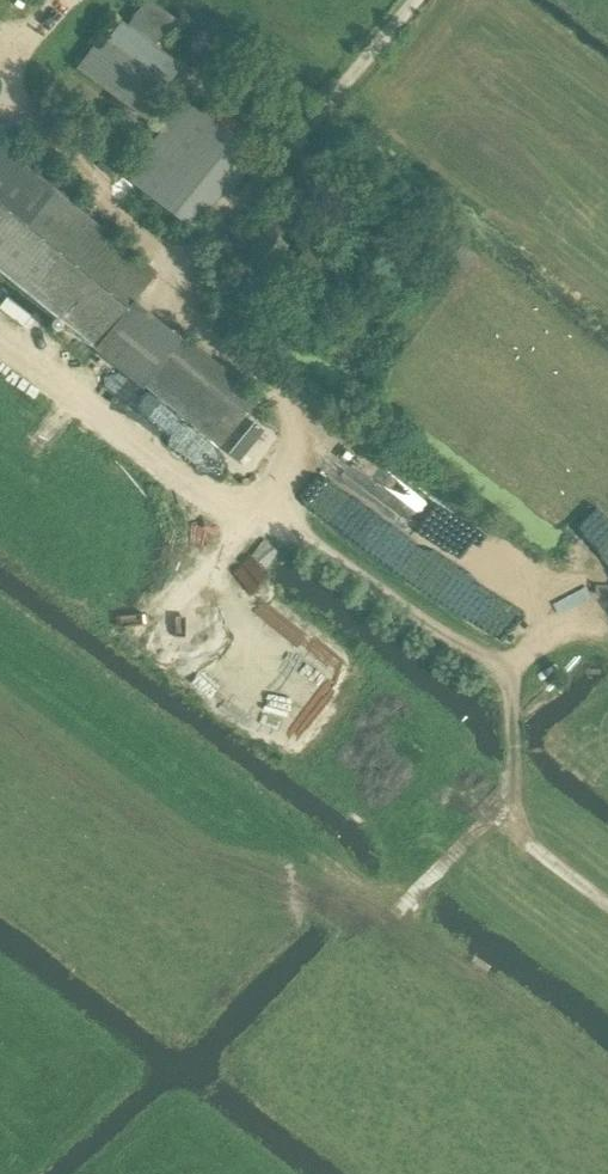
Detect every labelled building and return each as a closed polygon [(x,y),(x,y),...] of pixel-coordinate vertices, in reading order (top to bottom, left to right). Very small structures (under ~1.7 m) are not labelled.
[(95,49),(81,68),(147,116),(183,68),(156,48),(175,21),(148,1),(128,28),(122,23),(106,44),(100,53),(95,49)] [(192,233),(232,183),(253,156),(185,103),(125,180),(192,233)] [(156,273),(3,152),(0,156),(0,273),(96,349),(156,273)] [(107,156),(97,167),(109,177),(118,165),(107,156)] [(298,263),(287,254),(290,250),(267,232),(237,271),(259,288),(279,264),(291,273),(291,274),(337,310),(359,282),(312,245),(298,263)] [(221,450),(260,400),(184,341),(145,390),(221,450)]
